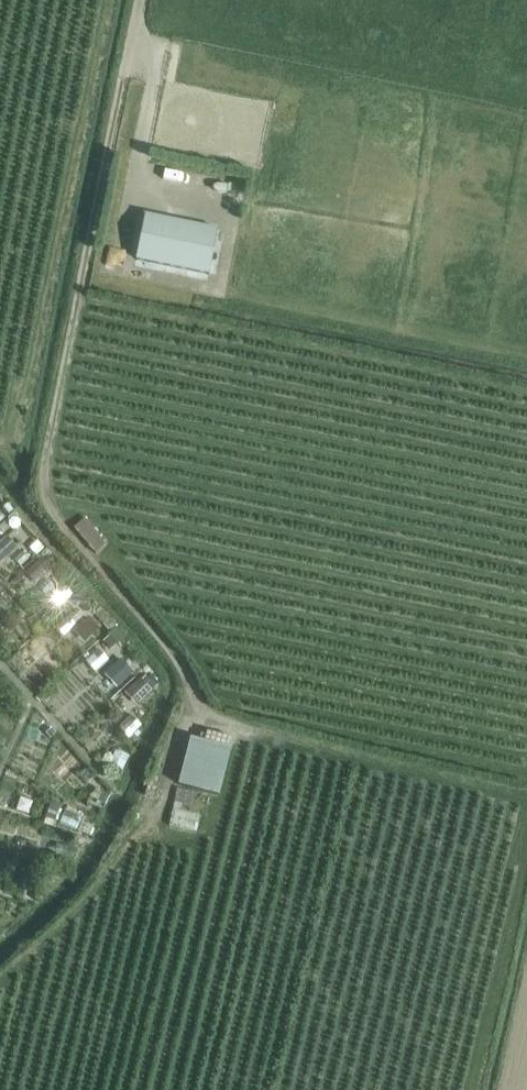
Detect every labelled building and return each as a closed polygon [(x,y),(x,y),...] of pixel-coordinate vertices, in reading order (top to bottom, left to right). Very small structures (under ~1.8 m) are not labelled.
[(219,225),(147,211),(137,259),(209,273),(219,225)] [(86,517),(74,527),(96,553),(109,542),(86,517)] [(190,814),(196,788),(220,795),(233,747),(191,737),(180,784),(169,827),(196,833),(200,816),(190,814)]
